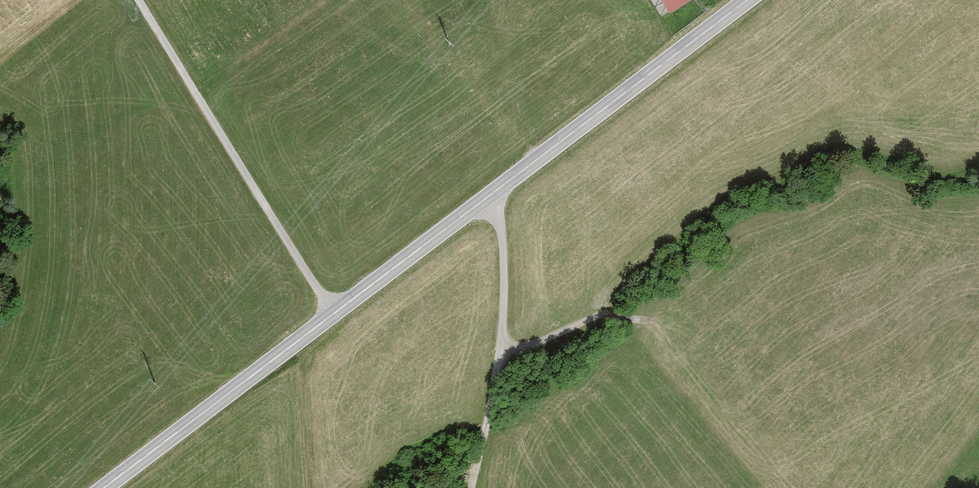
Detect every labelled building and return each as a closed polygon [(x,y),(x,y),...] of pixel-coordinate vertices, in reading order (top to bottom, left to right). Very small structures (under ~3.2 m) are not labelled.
[(667,17),(696,0),(657,0),(667,17)]
